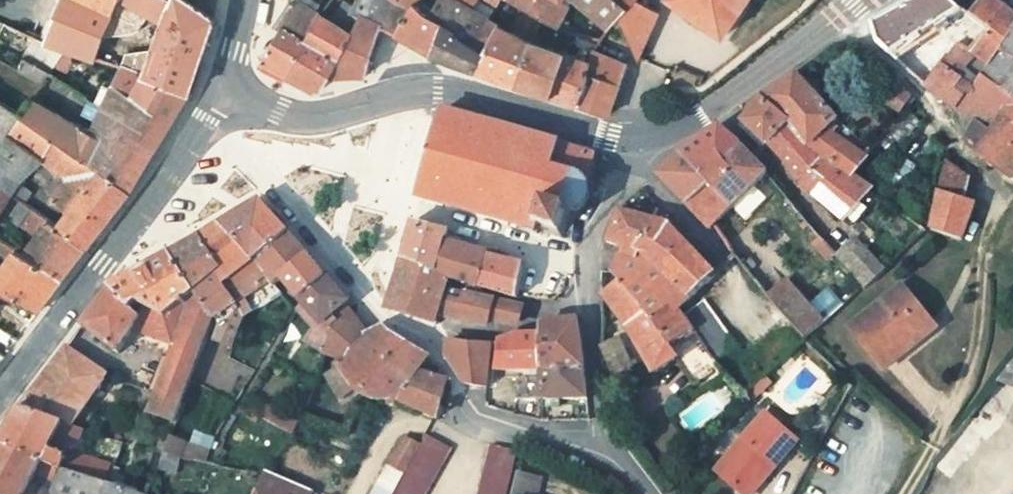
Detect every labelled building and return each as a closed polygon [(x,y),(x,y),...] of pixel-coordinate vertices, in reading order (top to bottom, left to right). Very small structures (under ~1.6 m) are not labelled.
[(95,60),(102,42),(113,14),(88,0),(62,0),(56,15),(46,40),(64,47),(74,51),(95,60)] [(113,14),(118,0),(88,0),(113,14)] [(164,23),(161,32),(204,49),(213,18),(187,0),(118,0),(113,14),(102,42),(117,40),(131,9),(164,23)] [(270,67),(288,76),(316,15),(288,0),(273,25),(278,29),(260,62),(270,67)] [(335,4),(329,0),(328,0),(323,6),(330,10),(335,4)] [(335,4),(345,10),(352,0),(329,0),(335,4)] [(348,31),(330,77),(346,76),(364,75),(371,54),(376,36),(380,25),(377,20),(380,0),(352,0),(345,10),(355,13),(348,31)] [(385,19),(400,28),(412,2),(414,0),(388,0),(385,19)] [(412,2),(400,28),(396,35),(402,39),(418,48),(434,57),(449,28),(456,36),(471,41),(477,27),(481,29),(486,21),(470,11),(452,0),(433,0),(426,14),(412,2)] [(470,11),(477,0),(452,0),(470,11)] [(493,10),(498,0),(479,0),(493,10)] [(524,11),(523,13),(538,21),(556,0),(504,0),(524,11)] [(618,22),(627,10),(613,0),(556,0),(538,21),(554,30),(555,28),(572,2),(609,33),(618,22)] [(627,10),(633,2),(634,0),(613,0),(627,10)] [(725,34),(748,0),(665,0),(665,1),(723,38),(725,34)] [(898,64),(940,32),(956,46),(957,44),(970,53),(985,32),(974,22),(962,11),(961,12),(947,0),(915,0),(876,23),(879,47),(898,64)] [(633,2),(627,10),(618,22),(632,58),(637,60),(658,12),(633,2)] [(973,89),(956,78),(969,58),(984,67),(980,76),(987,80),(1012,95),(1012,93),(1012,60),(997,50),(1012,25),(1012,19),(987,2),(974,22),(985,32),(970,53),(957,44),(956,46),(949,57),(946,55),(925,88),(957,110),(965,92),(970,95),(973,89)] [(523,13),(514,36),(531,44),(538,21),(523,13)] [(321,90),(330,77),(348,31),(316,15),(288,76),(296,80),(316,91),(321,90)] [(474,70),(517,85),(531,44),(514,36),(486,21),(481,29),(477,27),(471,41),(489,52),(474,70)] [(1012,60),(1012,25),(997,50),(1012,60)] [(9,41),(26,51),(34,35),(20,28),(16,27),(9,41)] [(446,61),(461,66),(471,41),(456,36),(449,28),(434,57),(446,61)] [(161,32),(157,46),(199,64),(204,49),(161,32)] [(46,40),(34,35),(26,51),(23,59),(47,72),(50,74),(64,47),(46,40)] [(592,54),(601,42),(568,36),(565,48),(589,56),(592,54)] [(474,70),(489,52),(471,41),(461,66),(474,70)] [(565,56),(563,55),(531,44),(517,85),(551,96),(565,56)] [(192,87),(199,64),(157,46),(146,76),(122,68),(112,88),(151,111),(158,97),(182,104),(185,99),(189,92),(192,87)] [(95,60),(74,51),(71,59),(92,70),(92,72),(104,78),(111,65),(95,60)] [(589,56),(587,63),(590,65),(575,105),(609,116),(623,67),(592,54),(589,56)] [(575,105),(590,65),(587,63),(565,56),(551,96),(575,105)] [(131,191),(149,161),(51,112),(30,99),(47,72),(23,59),(18,68),(0,58),(0,105),(131,191)] [(47,72),(30,99),(51,112),(60,98),(86,111),(93,99),(50,74),(47,72)] [(980,76),(973,89),(970,95),(965,92),(957,110),(976,124),(965,142),(991,164),(1011,177),(1012,174),(1012,96),(1012,95),(987,80),(980,76)] [(850,178),(851,176),(866,160),(864,159),(869,153),(857,141),(826,109),(796,77),(762,101),(783,124),(802,146),(850,178)] [(903,114),(909,105),(914,99),(887,81),(876,97),(903,114)] [(151,111),(112,88),(104,105),(96,120),(120,131),(122,128),(156,149),(169,126),(182,104),(158,97),(151,111)] [(86,111),(60,98),(51,112),(149,161),(156,149),(122,128),(120,131),(96,120),(104,105),(93,99),(86,111)] [(765,147),(783,124),(762,101),(742,131),(763,150),(765,147)] [(10,132),(7,138),(42,160),(69,177),(52,202),(68,211),(66,214),(99,234),(112,217),(131,191),(0,105),(0,125),(10,132)] [(552,143),(441,111),(415,198),(517,227),(516,232),(535,236),(537,233),(560,239),(569,215),(579,214),(581,212),(585,206),(589,199),(589,196),(588,192),(586,187),(583,184),(589,175),(593,157),(558,146),(552,143)] [(802,146),(783,124),(765,147),(785,167),(804,187),(825,205),(843,220),(844,219),(848,222),(852,216),(849,213),(867,188),(851,176),(850,178),(802,146)] [(7,138),(10,132),(0,125),(0,155),(7,138)] [(719,128),(681,156),(707,183),(712,188),(740,147),(719,128)] [(23,179),(42,160),(7,138),(0,155),(0,165),(23,179)] [(753,159),(740,147),(712,188),(734,210),(767,176),(753,159)] [(681,156),(658,176),(688,205),(707,183),(681,156)] [(26,181),(23,179),(0,165),(0,187),(11,194),(24,203),(31,192),(22,186),(26,181)] [(947,166),(941,191),(961,197),(966,179),(947,166)] [(710,233),(714,230),(734,210),(712,188),(707,183),(688,205),(710,233)] [(0,187),(0,212),(11,194),(0,187)] [(961,240),(976,202),(961,197),(941,191),(932,230),(961,240)] [(219,228),(256,262),(287,233),(280,226),(267,211),(259,202),(238,215),(219,228)] [(647,234),(655,223),(628,213),(621,211),(608,243),(623,249),(621,255),(636,257),(640,249),(641,246),(647,234)] [(99,234),(66,214),(59,226),(90,246),(99,234)] [(59,226),(51,221),(35,243),(73,267),(90,246),(59,226)] [(411,266),(438,276),(447,240),(449,231),(437,229),(411,222),(404,263),(411,266)] [(641,246),(640,249),(686,298),(714,276),(669,228),(655,223),(647,234),(641,246)] [(219,274),(241,306),(274,286),(256,262),(219,228),(202,239),(225,269),(219,274)] [(298,246),(287,233),(256,262),(274,286),(276,285),(285,278),(283,276),(306,255),(298,246)] [(10,258),(17,249),(0,239),(0,252),(10,258)] [(185,248),(170,256),(197,293),(216,318),(221,325),(216,337),(238,344),(248,317),(241,306),(219,274),(225,269),(202,239),(185,248)] [(459,244),(447,240),(438,276),(462,284),(466,285),(474,288),(483,251),(459,244)] [(65,278),(73,267),(35,243),(26,255),(65,278)] [(17,249),(10,258),(0,273),(0,291),(3,292),(39,312),(50,298),(65,278),(26,255),(17,249)] [(673,309),(675,307),(686,298),(640,249),(636,257),(621,255),(614,272),(619,279),(649,319),(666,298),(673,309)] [(497,294),(506,263),(508,256),(483,251),(474,288),(491,292),(497,294)] [(853,253),(842,264),(841,265),(862,289),(862,290),(876,277),(853,253)] [(283,276),(285,278),(300,297),(325,275),(316,265),(306,255),(283,276)] [(169,318),(197,293),(170,256),(148,268),(126,280),(112,287),(135,307),(140,300),(169,318)] [(488,303),(463,295),(459,294),(462,284),(438,276),(411,266),(404,263),(399,278),(393,298),(389,312),(436,325),(438,319),(485,325),(487,319),(508,324),(515,309),(488,303)] [(522,267),(506,263),(497,294),(514,299),(522,267)] [(300,297),(301,299),(302,300),(317,320),(305,341),(325,355),(329,323),(347,311),(344,306),(348,302),(335,287),(325,275),(300,297)] [(619,279),(603,296),(652,374),(674,358),(690,385),(719,369),(712,361),(689,332),(691,330),(681,315),(675,307),(673,309),(666,298),(649,319),(619,279)] [(852,327),(882,359),(918,325),(922,329),(935,316),(902,282),(852,327)] [(774,307),(791,327),(810,309),(785,283),(780,287),(767,299),(774,307)] [(177,344),(158,394),(182,404),(192,379),(216,318),(197,293),(169,318),(140,300),(135,307),(112,287),(82,326),(120,353),(134,329),(177,344)] [(812,302),(827,319),(844,305),(829,287),(812,302)] [(689,332),(712,361),(736,342),(718,319),(702,298),(681,315),(691,330),(689,332)] [(810,335),(823,323),(810,309),(791,327),(803,342),(810,335)] [(329,323),(325,355),(348,362),(350,356),(353,350),(357,345),(362,341),(368,339),(370,338),(357,323),(347,311),(329,323)] [(539,335),(540,370),(541,373),(583,372),(576,321),(563,322),(550,324),(538,326),(539,335)] [(922,329),(918,325),(882,359),(893,371),(929,337),(926,334),(922,329)] [(343,400),(357,389),(410,345),(386,331),(383,335),(370,338),(368,339),(362,341),(357,345),(353,350),(350,356),(348,362),(343,367),(341,365),(326,378),(343,400)] [(521,335),(490,344),(488,371),(496,372),(496,379),(514,381),(517,400),(540,401),(541,373),(540,370),(539,335),(521,335)] [(448,358),(465,386),(486,389),(488,371),(490,344),(472,343),(455,342),(448,341),(448,358)] [(603,351),(617,382),(632,373),(634,377),(642,371),(637,363),(629,368),(617,343),(603,351)] [(430,366),(421,362),(429,356),(410,345),(357,389),(364,397),(371,399),(377,400),(384,399),(391,398),(437,418),(446,380),(430,373),(430,366)] [(66,347),(21,407),(70,424),(106,373),(66,347)] [(588,401),(583,372),(541,373),(540,401),(588,401)] [(182,404),(158,394),(151,412),(175,422),(182,404)] [(277,427),(283,416),(246,396),(244,395),(238,404),(253,412),(252,414),(277,427)] [(238,404),(234,411),(236,412),(248,419),(252,414),(253,412),(238,404)] [(87,476),(107,482),(113,468),(114,466),(68,451),(71,442),(78,445),(83,428),(70,424),(21,407),(11,425),(0,444),(43,461),(87,476)] [(766,464),(786,437),(761,418),(713,474),(739,493),(752,493),(771,469),(766,464)] [(164,451),(164,452),(181,456),(186,441),(171,435),(164,451)] [(455,449),(432,436),(399,493),(428,493),(455,449)] [(793,442),(786,437),(766,464),(771,469),(793,442)] [(406,473),(421,448),(408,440),(393,467),(406,473)] [(201,445),(186,441),(181,456),(198,460),(201,445)] [(203,461),(217,464),(221,450),(222,446),(217,443),(215,443),(213,442),(203,461)] [(107,482),(87,476),(43,461),(0,444),(0,493),(142,493),(107,482)] [(520,450),(495,446),(484,493),(510,493),(520,450)] [(228,466),(231,452),(221,450),(217,464),(228,466)] [(176,469),(181,456),(164,452),(159,469),(168,472),(170,468),(176,469)] [(258,484),(279,493),(309,493),(311,488),(268,467),(262,474),(258,484)] [(546,474),(519,469),(514,493),(542,493),(546,474)] [(253,493),(278,493),(258,484),(253,493)]
